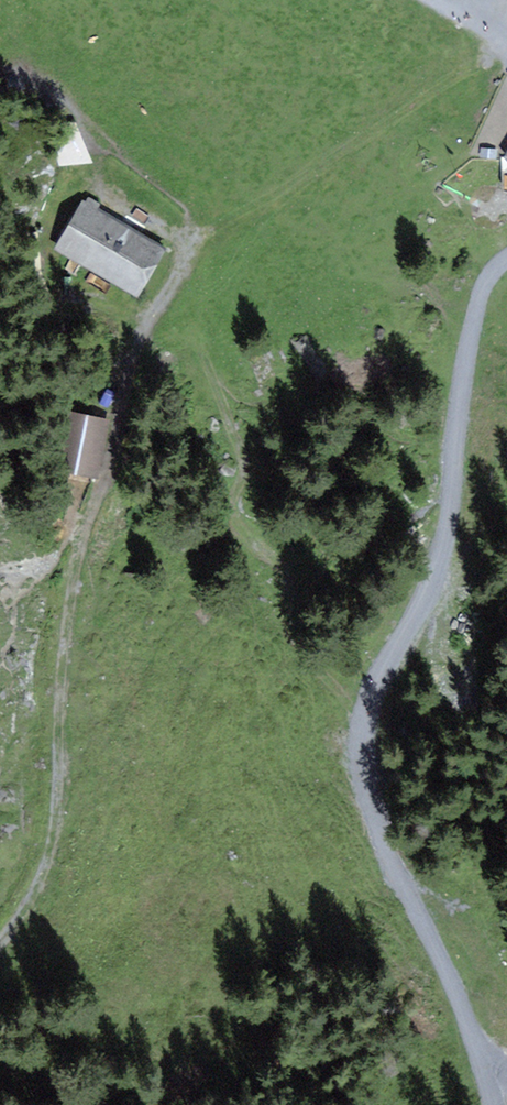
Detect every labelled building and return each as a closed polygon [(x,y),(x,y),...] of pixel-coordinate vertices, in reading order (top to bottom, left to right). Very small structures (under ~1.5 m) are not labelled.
[(163,250),(85,203),(58,249),(135,295),(163,250)] [(57,465),(71,483),(94,464),(80,446),(57,465)]
